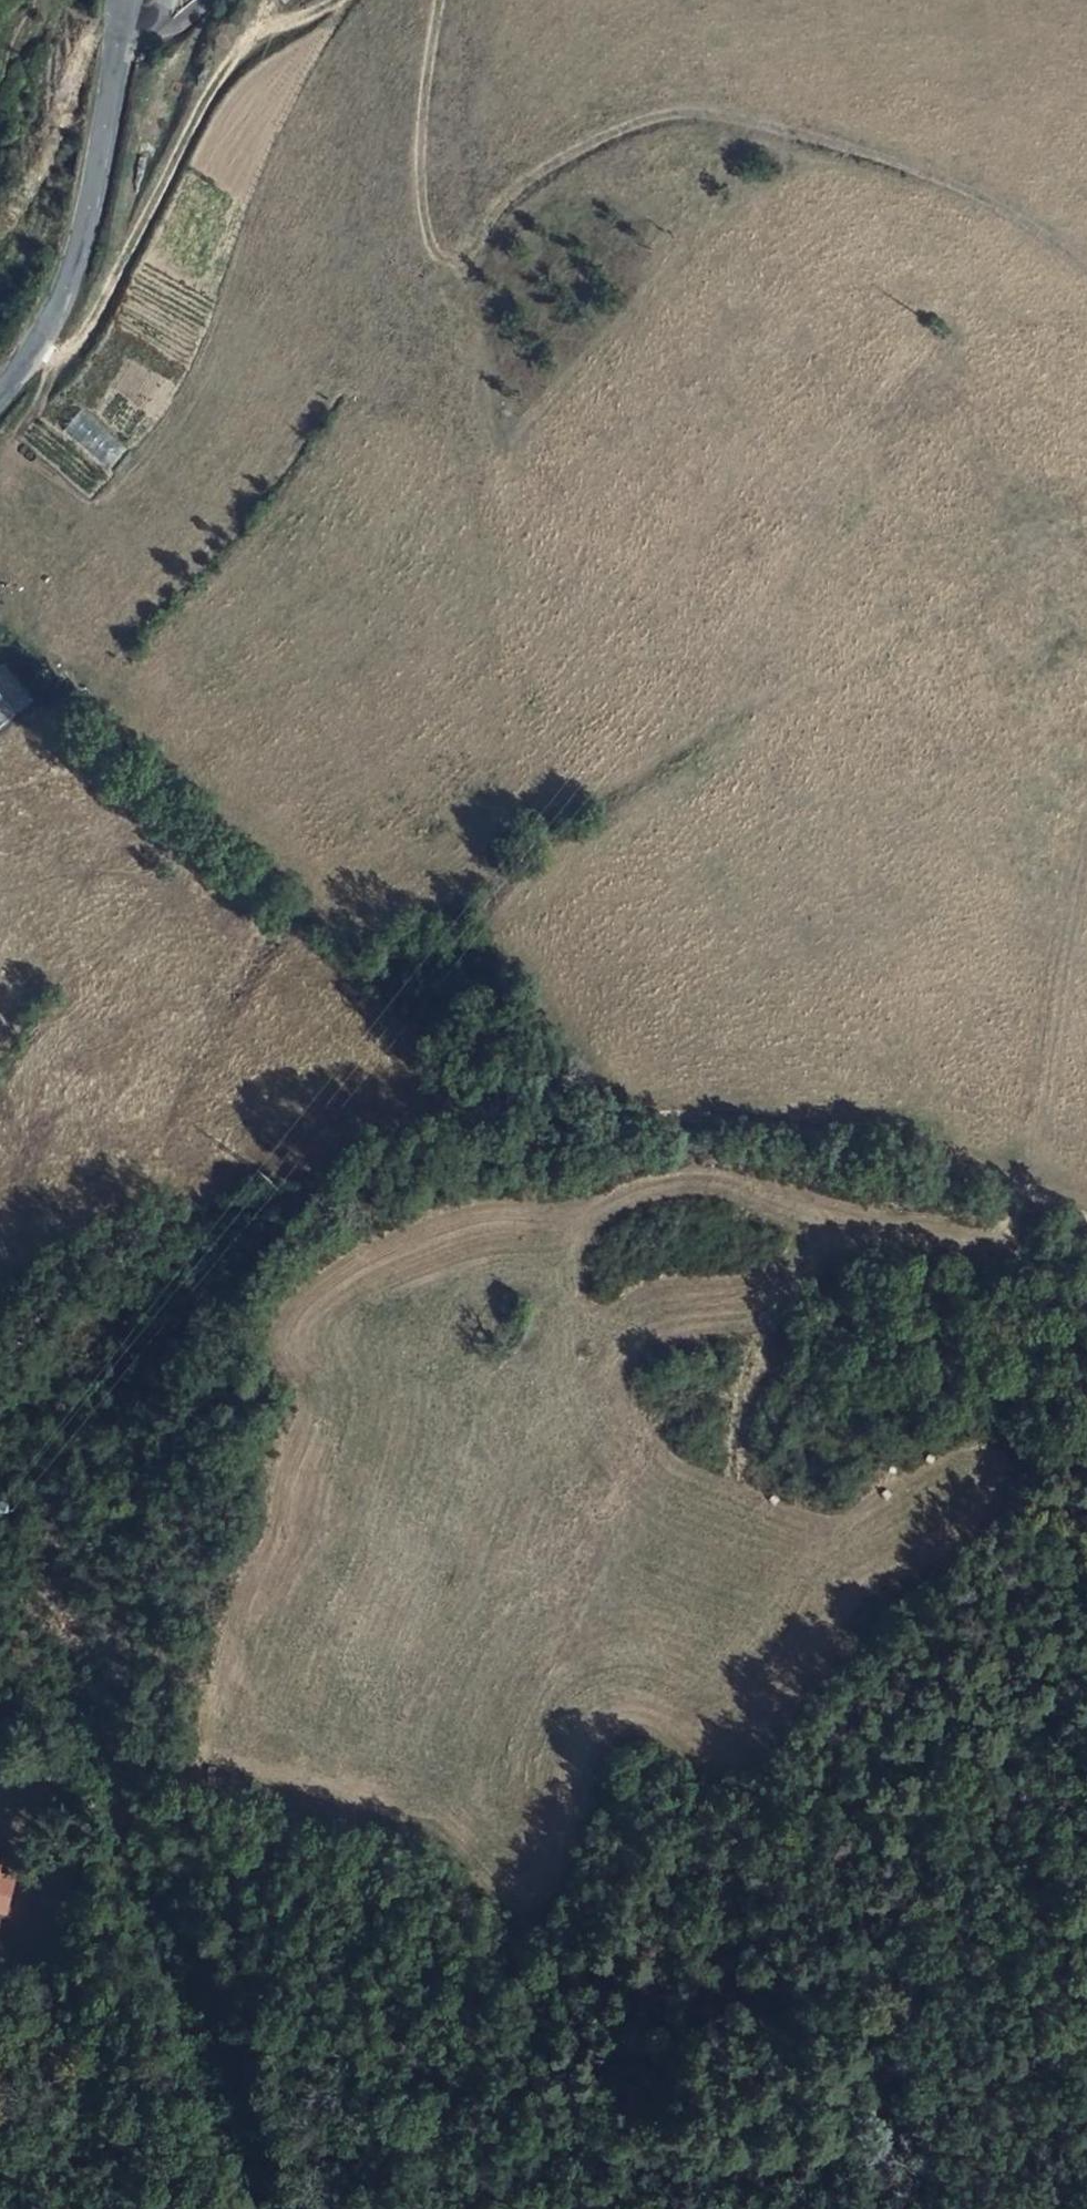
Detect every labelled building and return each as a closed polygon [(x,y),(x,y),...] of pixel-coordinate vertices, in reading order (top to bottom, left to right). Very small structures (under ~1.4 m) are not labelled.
[(0,1890),(0,1905),(15,1908),(22,1876),(5,1872),(0,1890)]
